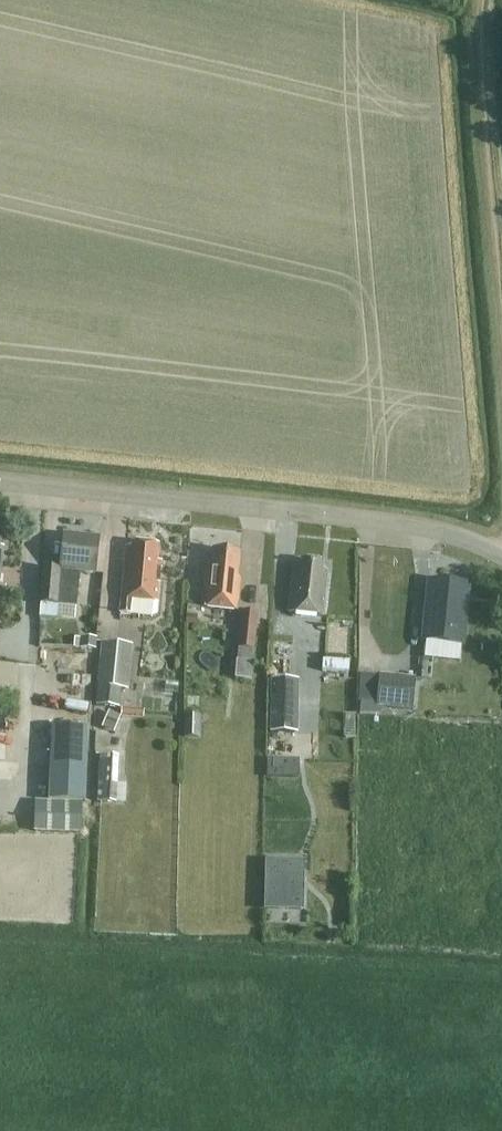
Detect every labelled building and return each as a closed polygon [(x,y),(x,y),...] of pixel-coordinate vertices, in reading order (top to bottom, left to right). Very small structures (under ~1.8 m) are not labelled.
[(96,575),(100,539),(65,536),(61,570),(44,569),(41,604),(77,607),(81,573),(96,575)] [(159,545),(133,543),(133,548),(127,547),(121,613),(157,617),(162,570),(157,569),(159,545)] [(239,579),(242,554),(214,551),(213,561),(207,561),(202,608),(189,607),(187,624),(199,626),(199,617),(204,617),(205,608),(239,612),(242,579),(239,579)] [(324,563),(303,561),(302,565),(295,564),(289,612),(323,616),(328,572),(323,571),(324,563)] [(431,583),(426,631),(463,635),(468,592),(463,591),(464,587),(431,583)] [(236,678),(252,679),(259,613),(243,611),(236,678)] [(81,648),(96,650),(97,639),(82,637),(81,648)] [(99,687),(123,689),(129,690),(134,645),(103,642),(99,687)] [(395,709),(399,677),(381,675),(378,707),(395,709)] [(399,677),(395,709),(413,711),(416,678),(399,677)] [(286,680),(271,679),(270,733),(297,733),(297,700),(297,680),(286,680)] [(121,708),(123,689),(99,687),(97,706),(121,708)] [(102,727),(114,732),(121,717),(109,711),(102,727)] [(362,737),(361,714),(348,715),(349,737),(362,737)] [(202,716),(186,715),(185,738),(201,738),(202,716)] [(90,728),(52,727),(50,803),(83,804),(88,804),(90,728)] [(99,801),(127,802),(127,784),(119,784),(120,755),(101,755),(99,801)] [(37,802),(36,832),(83,834),(83,804),(50,803),(37,802)] [(267,861),(265,911),(305,912),(306,862),(267,861)]
